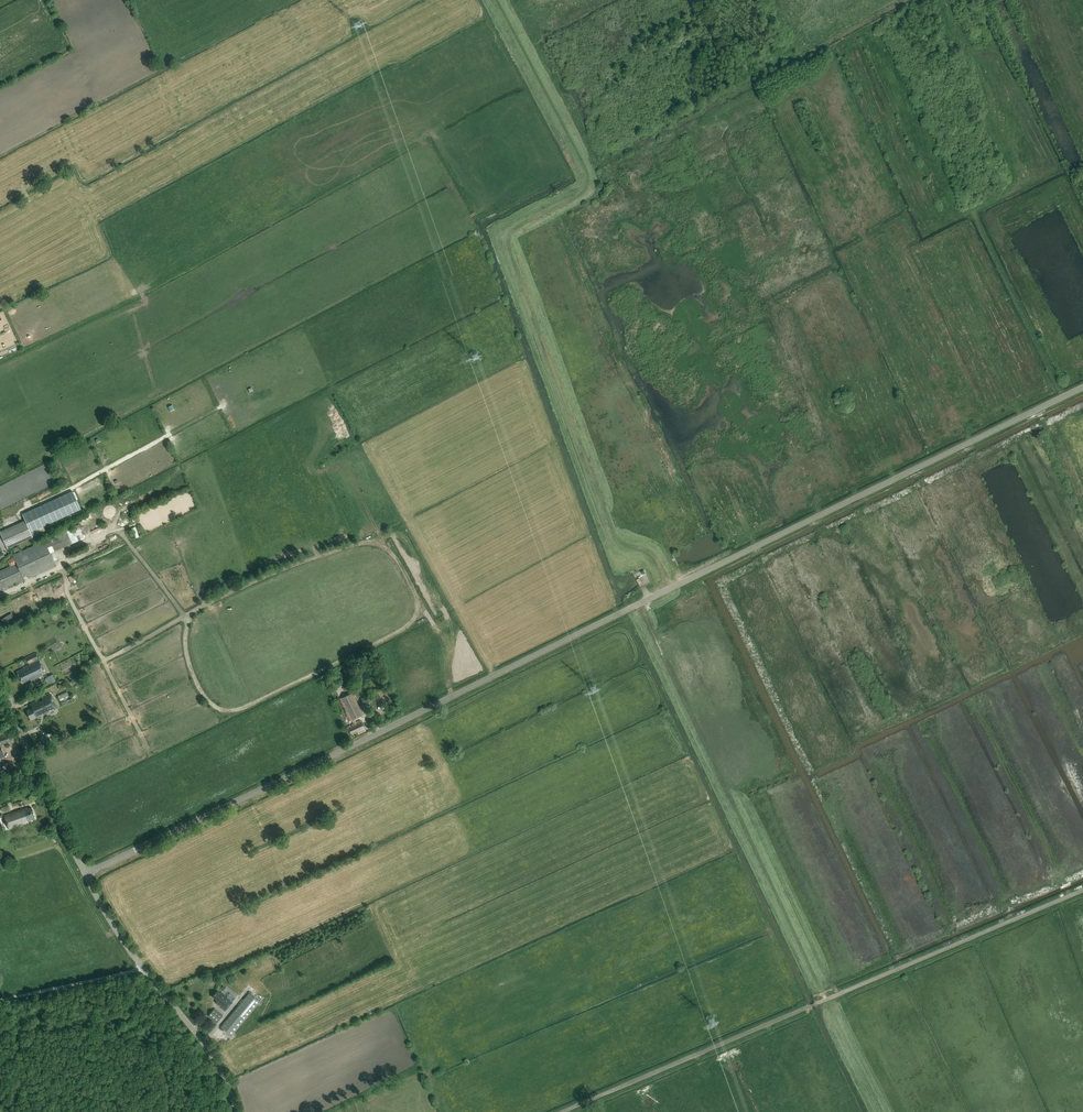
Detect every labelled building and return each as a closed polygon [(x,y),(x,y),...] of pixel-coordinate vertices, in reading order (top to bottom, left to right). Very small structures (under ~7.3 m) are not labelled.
[(72,492),(22,515),(25,520),(26,523),(30,533),(81,511),(72,492)] [(25,520),(0,532),(0,534),(7,549),(32,537),(30,533),(26,523),(25,520)] [(71,530),(67,532),(72,544),(85,539),(80,528),(74,530),(72,531),(71,530)] [(67,532),(45,541),(50,553),(72,544),(67,532)] [(49,550),(45,541),(13,556),(14,557),(8,560),(9,560),(7,561),(10,567),(0,571),(0,590),(24,579),(23,577),(27,575),(29,578),(56,566),(50,553),(49,550)] [(61,649),(57,642),(45,648),(46,650),(51,647),(53,652),(61,649)] [(36,661),(29,665),(24,667),(24,668),(17,672),(22,683),(28,680),(29,682),(46,674),(36,653),(25,658),(29,664),(36,660),(36,661)] [(41,680),(33,684),(35,688),(43,684),(41,680)] [(62,705),(71,701),(67,692),(58,696),(62,705)] [(352,726),(351,727),(350,725),(347,726),(351,735),(357,732),(359,734),(365,731),(360,720),(356,722),(355,719),(364,714),(360,707),(359,708),(353,693),(340,699),(350,721),(351,720),(353,724),(351,725),(352,726)] [(39,700),(30,704),(32,708),(26,711),(31,721),(39,717),(38,715),(43,713),(44,715),(49,712),(49,710),(56,707),(56,708),(58,708),(57,706),(51,694),(42,698),(43,700),(40,701),(39,700)] [(370,702),(366,696),(360,699),(363,705),(370,702)] [(41,735),(39,736),(42,741),(51,737),(47,727),(39,731),(41,735)] [(3,747),(2,745),(11,741),(8,732),(0,735),(0,748),(3,747)] [(3,771),(4,773),(13,771),(10,763),(2,765),(0,766),(0,772),(3,771)] [(9,810),(6,803),(0,805),(3,813),(9,810)] [(28,821),(35,818),(31,807),(27,809),(27,807),(22,809),(21,808),(4,815),(9,830),(28,823),(28,821)] [(221,993),(218,990),(212,997),(217,1001),(215,1003),(225,1011),(233,1002),(222,993),(221,993)] [(231,1036),(260,1002),(249,993),(221,1027),(231,1036)] [(215,1008),(208,1016),(217,1023),(223,1016),(215,1008)]
